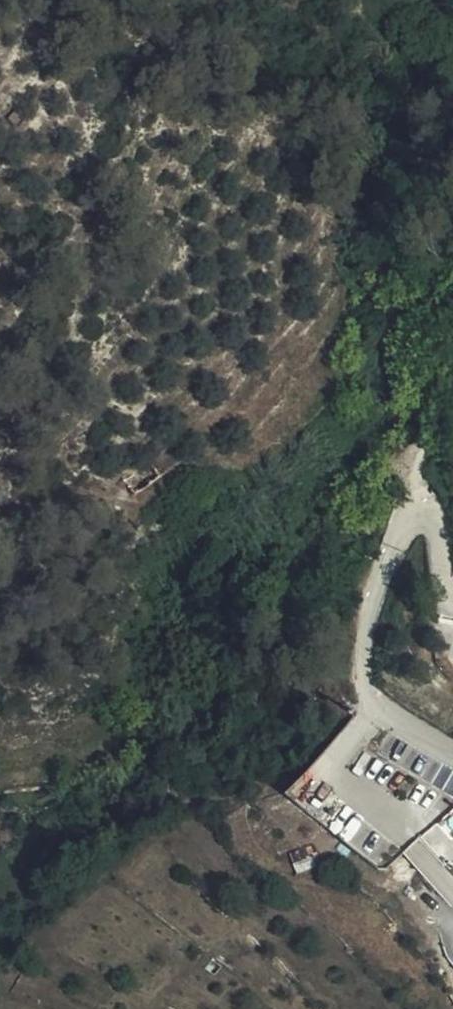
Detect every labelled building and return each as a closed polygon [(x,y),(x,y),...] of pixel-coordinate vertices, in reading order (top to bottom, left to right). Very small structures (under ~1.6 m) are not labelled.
[(123,493),(136,508),(158,488),(145,472),(123,493)]
